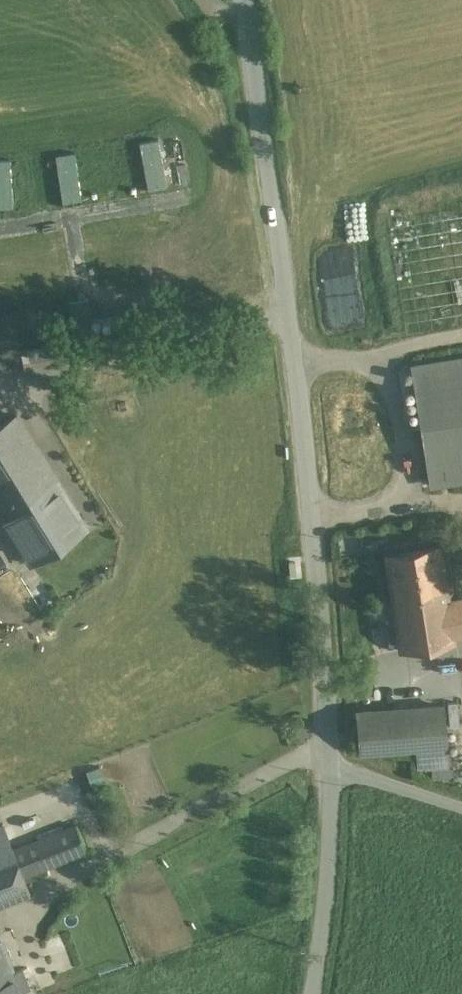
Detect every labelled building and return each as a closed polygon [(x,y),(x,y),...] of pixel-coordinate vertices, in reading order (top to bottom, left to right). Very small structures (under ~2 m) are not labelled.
[(21,361),(13,314),(0,316),(0,365),(21,361)] [(413,367),(431,485),(461,480),(461,359),(413,367)] [(17,415),(0,426),(0,515),(31,565),(87,529),(17,415)] [(440,547),(387,555),(392,587),(402,651),(455,642),(455,638),(449,602),(440,547)] [(449,602),(455,638),(461,637),(461,600),(449,602)] [(445,706),(356,712),(360,753),(417,749),(448,747),(445,706)] [(448,747),(417,749),(418,769),(450,766),(448,747)] [(454,768),(433,768),(433,780),(454,780),(454,768)] [(0,822),(0,855),(13,850),(2,822),(0,822)] [(76,826),(13,850),(24,877),(87,852),(76,826)] [(31,895),(24,877),(13,850),(0,855),(0,907),(31,895)] [(14,973),(1,941),(0,941),(0,978),(14,973)] [(0,978),(0,993),(22,993),(21,992),(35,986),(28,967),(14,973),(0,978)]
